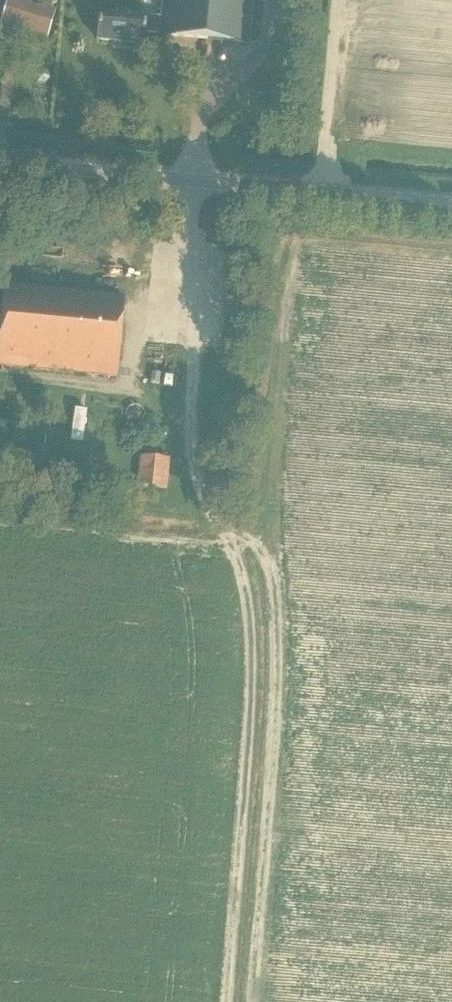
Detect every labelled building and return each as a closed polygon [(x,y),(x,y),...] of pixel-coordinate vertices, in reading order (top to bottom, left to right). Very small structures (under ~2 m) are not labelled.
[(50,37),(57,10),(22,0),(10,0),(3,23),(50,37)] [(98,40),(147,45),(148,33),(163,34),(163,37),(248,44),(252,0),(166,0),(164,18),(100,13),(98,40)] [(0,363),(0,364),(0,366),(117,376),(124,297),(5,286),(1,333),(0,333),(0,363)] [(143,455),(141,486),(171,488),(173,458),(143,455)]
